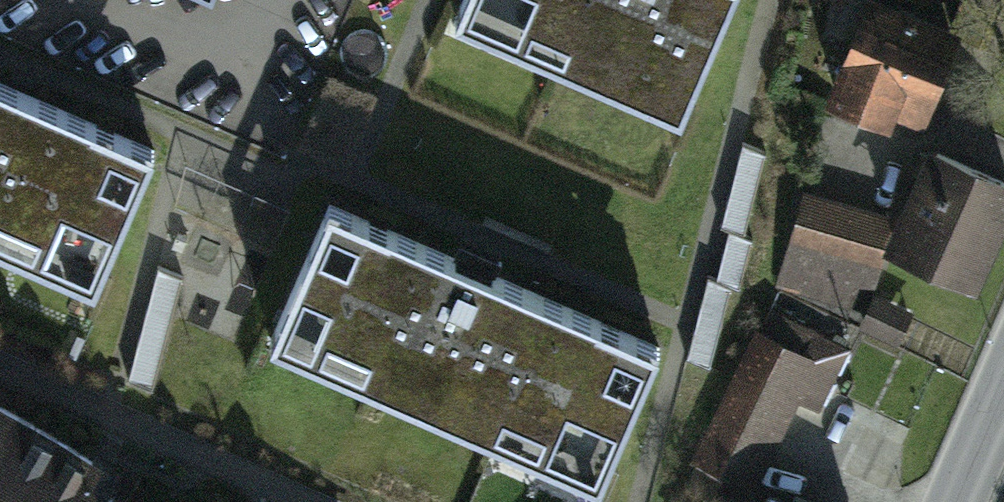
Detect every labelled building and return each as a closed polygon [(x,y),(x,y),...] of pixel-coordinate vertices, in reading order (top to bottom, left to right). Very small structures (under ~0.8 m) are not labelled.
[(456,35),(679,132),(736,0),(471,0),(456,35)] [(963,48),(866,10),(823,117),(920,156),(963,48)] [(0,83),(0,244),(95,284),(152,150),(0,83)] [(933,163),(886,266),(975,307),(1003,243),(1003,196),(933,163)] [(896,226),(811,202),(795,255),(880,279),(896,226)] [(658,348),(328,204),(271,338),(600,483),(658,348)] [(781,331),(760,352),(698,467),(752,496),(800,407),(818,417),(846,366),(781,331)] [(106,494),(104,482),(84,472),(92,459),(0,407),(0,501),(119,501),(106,494)]
